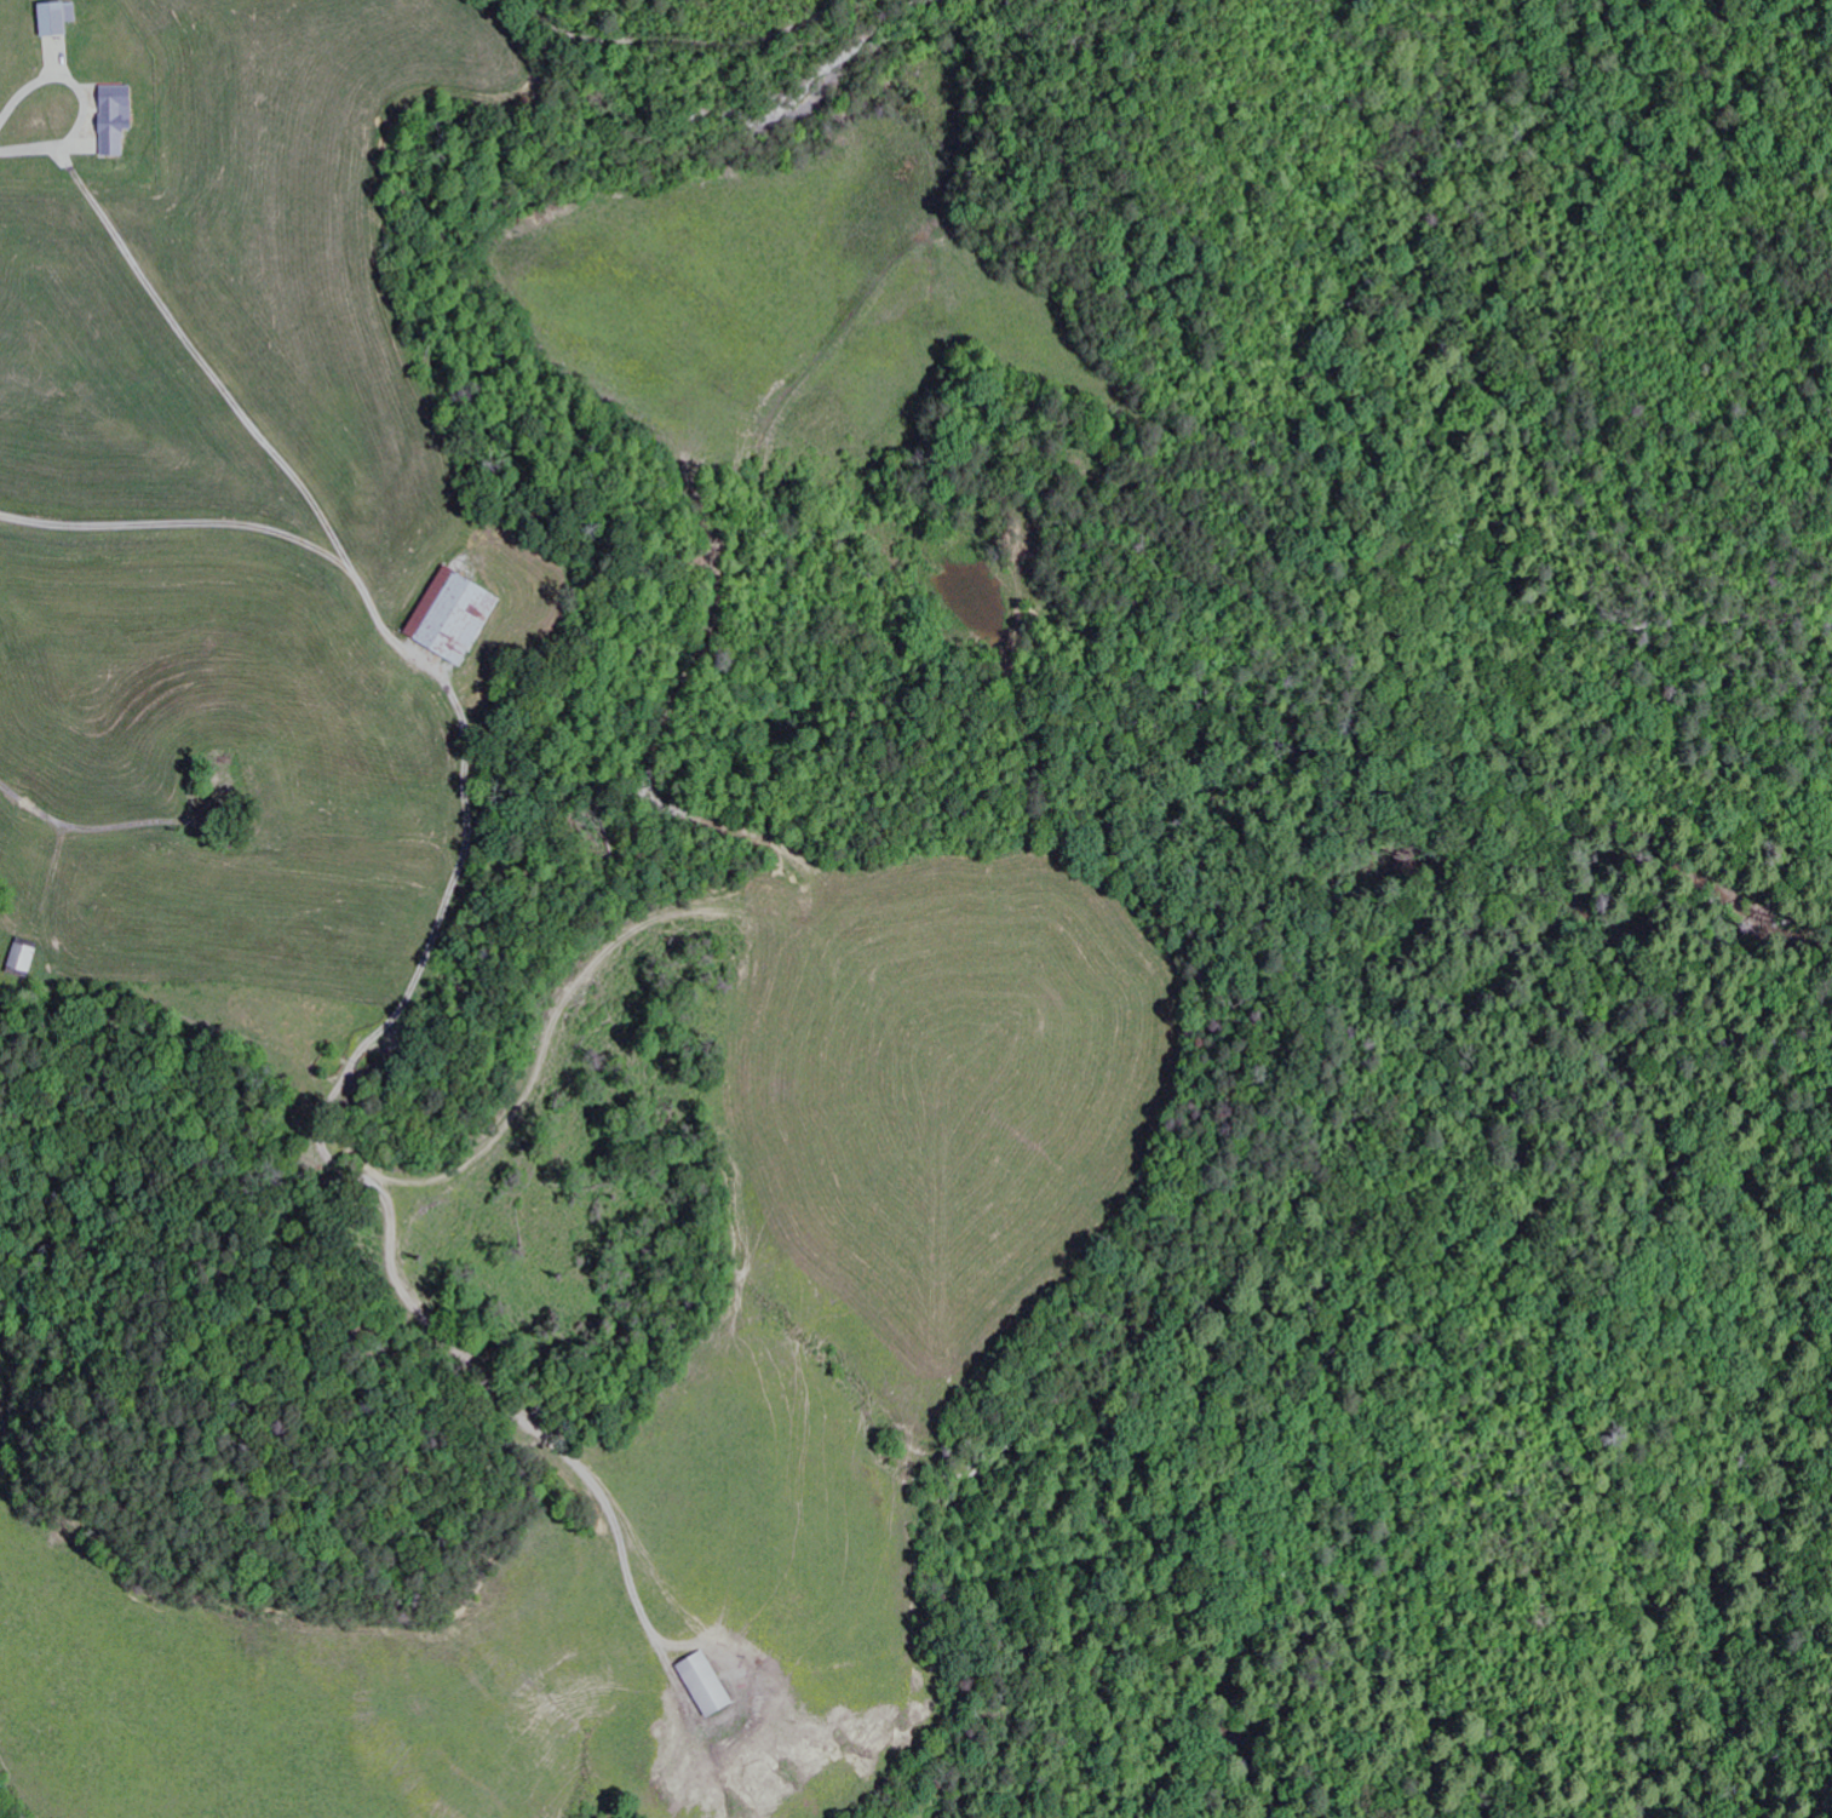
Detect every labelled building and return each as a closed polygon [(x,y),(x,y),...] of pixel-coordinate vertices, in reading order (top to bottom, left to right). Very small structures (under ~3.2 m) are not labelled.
[(75,37),(74,23),(83,23),(83,4),(47,5),(48,37),(75,37)] [(132,131),(141,131),(141,87),(107,87),(108,158),(132,157),(132,131)] [(456,669),(495,599),(441,568),(401,638),(456,669)] [(742,1704),(710,1651),(683,1668),(715,1720),(742,1704)]
